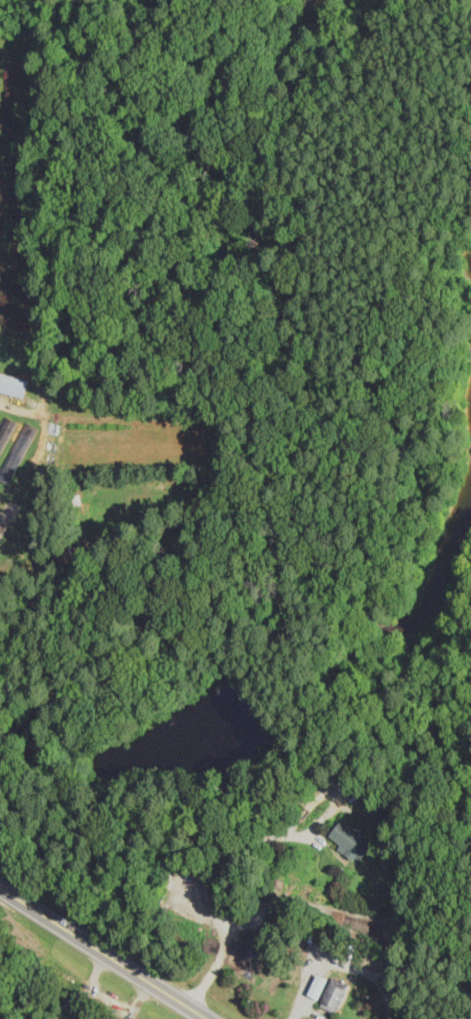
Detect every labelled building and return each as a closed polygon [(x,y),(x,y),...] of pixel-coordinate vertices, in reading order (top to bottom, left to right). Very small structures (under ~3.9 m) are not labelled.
[(25,399),(29,383),(0,375),(0,392),(25,399)] [(19,424),(0,458),(0,430),(7,417),(19,424)] [(12,485),(0,479),(0,476),(29,424),(41,431),(12,485)] [(22,508),(0,548),(0,519),(10,501),(22,508)] [(330,835),(342,820),(373,844),(361,859),(357,856),(354,859),(340,848),(343,845),(330,835)] [(399,850),(401,865),(412,864),(410,848),(399,850)] [(337,1013),(350,984),(334,976),(321,1005),(329,1009),(337,1013)]
